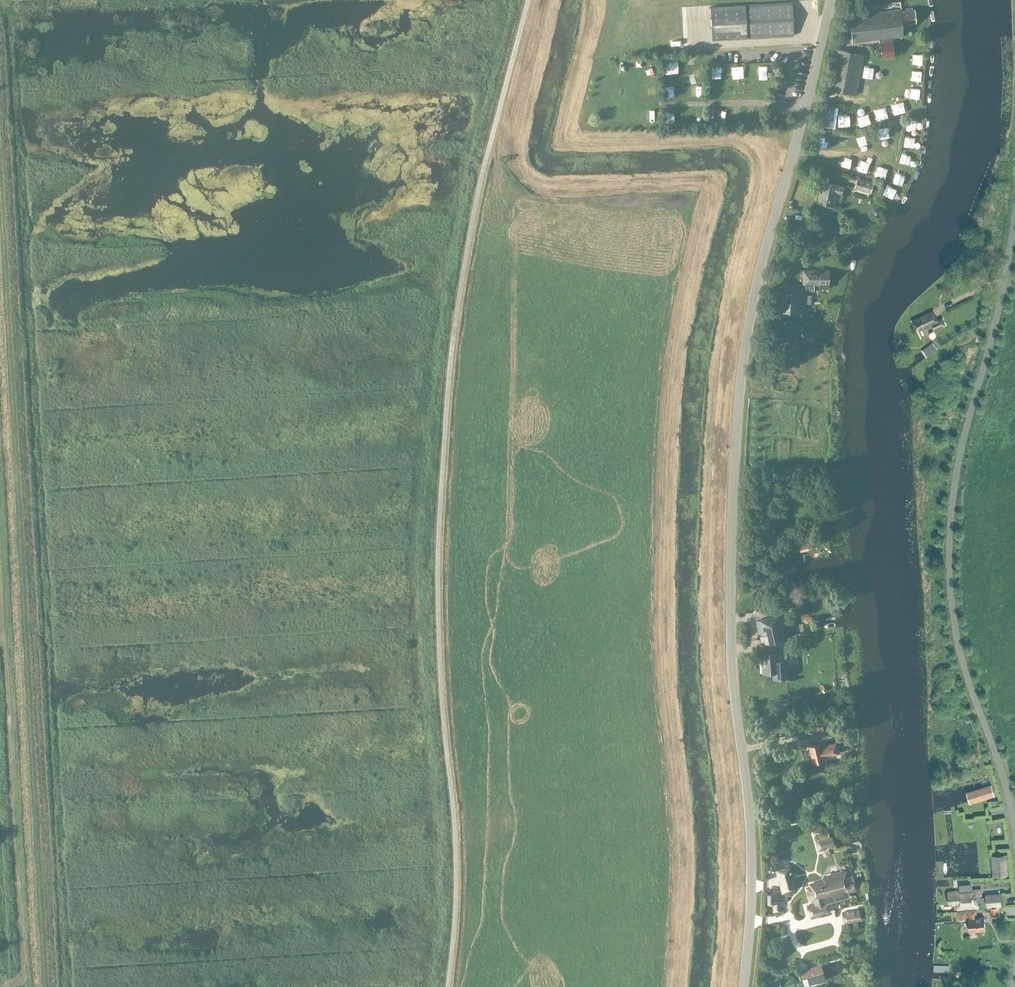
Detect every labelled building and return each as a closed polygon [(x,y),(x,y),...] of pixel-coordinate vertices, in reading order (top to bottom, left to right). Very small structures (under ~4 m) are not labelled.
[(792,3),(745,5),(711,7),(712,31),(746,29),(747,37),(794,35),(792,3)] [(879,39),(892,38),(903,36),(902,28),(906,28),(905,24),(916,23),(914,9),(912,10),(912,8),(906,9),(906,11),(900,11),(900,9),(848,16),(852,43),(879,39)] [(864,55),(840,50),(841,44),(840,44),(841,38),(837,38),(837,43),(836,43),(835,49),(836,49),(827,90),(856,95),(864,55)] [(892,38),(879,39),(880,48),(882,58),(894,56),(893,46),(892,38)] [(663,65),(676,64),(675,51),(662,52),(663,65)] [(720,71),(719,63),(709,64),(710,71),(720,71)] [(765,76),(764,63),(754,63),(754,76),(765,76)] [(902,106),(890,109),(892,116),(904,113),(902,106)] [(825,108),(822,126),(831,127),(834,109),(825,108)] [(721,111),(709,111),(709,122),(720,123),(721,111)] [(903,131),(909,132),(912,120),(906,118),(903,131)] [(857,135),(857,147),(867,146),(866,134),(857,135)] [(911,148),(913,137),(903,135),(901,147),(911,148)] [(849,167),(850,158),(842,156),(841,166),(849,167)] [(875,169),(873,175),(884,180),(887,174),(875,169)] [(891,184),(901,186),(903,175),(892,173),(891,184)] [(857,178),(854,189),(870,193),(873,182),(857,178)] [(823,181),(818,203),(832,206),(835,193),(841,194),(843,187),(837,185),(823,181)] [(881,198),(886,199),(889,186),(884,185),(881,198)] [(811,286),(819,286),(819,289),(829,289),(829,283),(829,270),(803,270),(803,284),(785,284),(785,291),(776,291),(776,312),(805,312),(805,290),(811,290),(811,286)] [(965,287),(959,277),(934,290),(939,300),(965,287)] [(925,328),(932,325),(934,329),(945,324),(942,318),(938,320),(933,311),(913,321),(917,330),(924,326),(925,328)] [(922,350),(925,354),(935,345),(932,342),(922,350)] [(791,548),(806,544),(804,536),(789,540),(791,548)] [(756,621),(761,643),(787,638),(783,619),(782,615),(756,621)] [(813,624),(812,616),(803,618),(804,623),(798,624),(800,635),(808,633),(806,626),(813,624)] [(786,661),(777,661),(776,653),(775,653),(775,650),(773,646),(769,647),(768,651),(769,653),(760,654),(762,673),(772,672),(772,679),(787,678),(786,661)] [(823,726),(809,729),(811,739),(825,736),(823,726)] [(812,763),(823,761),(823,762),(838,759),(837,757),(839,756),(838,754),(835,743),(820,747),(819,743),(808,746),(812,763)] [(958,786),(961,803),(996,791),(992,774),(958,786)] [(824,849),(834,845),(832,837),(829,838),(828,833),(816,836),(818,841),(816,842),(819,853),(823,852),(824,849)] [(1008,874),(1006,854),(992,855),(993,875),(1008,874)] [(783,892),(795,889),(789,867),(777,871),(783,892)] [(857,891),(852,875),(848,876),(847,873),(845,873),(846,872),(841,869),(840,870),(825,874),(824,874),(821,879),(824,881),(809,884),(809,888),(805,889),(809,904),(813,902),(814,904),(806,906),(810,920),(821,917),(822,914),(831,913),(828,903),(850,898),(849,893),(857,891)] [(981,889),(948,891),(949,902),(954,902),(955,908),(982,907),(981,889)] [(985,894),(987,906),(1001,905),(1000,892),(985,894)] [(1001,915),(1000,907),(991,908),(992,916),(1001,915)] [(960,918),(969,917),(970,930),(985,929),(984,916),(977,917),(976,909),(959,910),(960,918)] [(859,911),(842,913),(843,923),(861,920),(859,911)] [(823,973),(821,964),(797,972),(798,975),(800,980),(801,980),(801,982),(802,982),(804,986),(805,986),(809,986),(826,981),(823,973)] [(781,986),(779,977),(768,979),(769,986),(780,986),(781,986)]
